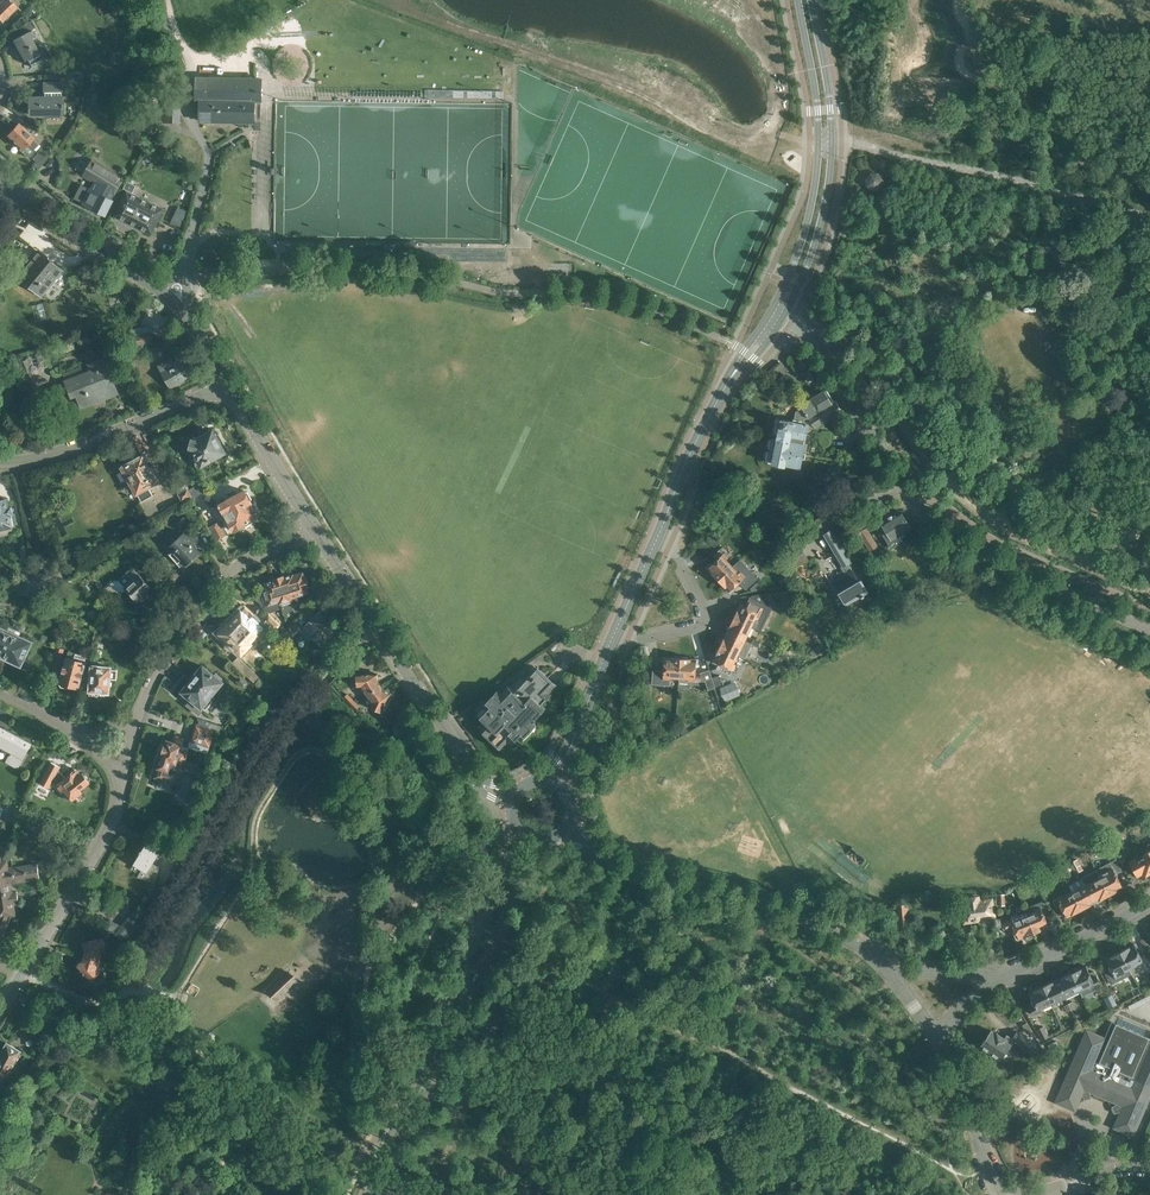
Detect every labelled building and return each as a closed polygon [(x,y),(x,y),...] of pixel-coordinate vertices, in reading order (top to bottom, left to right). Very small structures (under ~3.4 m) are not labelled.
[(1,21),(17,6),(11,0),(0,0),(0,19),(1,21)] [(18,27),(22,34),(31,30),(35,27),(31,20),(18,27)] [(24,60),(27,59),(31,67),(47,58),(46,58),(50,55),(46,48),(39,52),(31,38),(35,36),(31,30),(22,34),(13,39),(24,60)] [(200,99),(200,120),(254,121),(255,100),(261,100),(261,101),(261,79),(197,78),(196,99),(200,99)] [(61,115),(61,113),(61,96),(26,97),(26,116),(61,115)] [(34,150),(32,149),(44,136),(35,127),(34,128),(27,122),(24,125),(25,126),(24,127),(19,122),(7,135),(20,148),(19,149),(27,157),(34,150)] [(94,159),(85,173),(96,180),(92,189),(110,198),(113,192),(114,192),(122,180),(108,171),(110,169),(94,159)] [(880,178),(877,175),(872,175),(869,179),(869,184),(873,187),(878,186),(881,182),(880,178)] [(83,203),(106,215),(114,200),(110,198),(92,189),(90,188),(83,203)] [(151,234),(163,209),(127,190),(114,216),(151,234)] [(17,275),(42,296),(63,270),(39,250),(17,275)] [(138,336),(141,344),(154,341),(151,332),(138,336)] [(71,396),(77,394),(81,406),(108,396),(106,391),(116,387),(104,356),(87,362),(87,364),(63,373),(66,378),(65,379),(71,396)] [(174,357),(159,364),(171,388),(196,374),(194,372),(196,370),(197,368),(198,367),(198,366),(198,364),(197,362),(195,360),(194,359),(193,358),(191,358),(189,358),(187,359),(186,357),(176,362),(174,357)] [(807,424),(812,422),(809,417),(834,401),(827,389),(825,390),(801,404),(802,407),(796,411),(793,421),(781,419),(777,438),(790,441),(804,444),(804,443),(807,424)] [(809,417),(812,422),(816,428),(843,412),(839,406),(836,400),(834,401),(809,417)] [(184,445),(184,448),(188,449),(188,450),(188,451),(197,467),(200,465),(200,466),(225,452),(216,436),(217,435),(215,432),(213,431),(213,430),(212,431),(211,430),(207,432),(207,434),(198,439),(192,437),(192,438),(188,437),(185,438),(184,445)] [(790,441),(777,438),(773,437),(771,439),(769,446),(771,448),(770,450),(768,451),(766,458),(768,461),(773,462),(772,463),(785,466),(785,464),(800,466),(801,459),(802,459),(803,452),(805,443),(804,443),(804,444),(790,441)] [(143,456),(141,457),(140,456),(133,459),(135,461),(130,463),(126,465),(126,466),(123,467),(125,469),(121,471),(125,480),(127,479),(136,496),(138,494),(142,501),(140,502),(149,518),(160,512),(151,496),(153,495),(149,488),(159,483),(153,471),(152,472),(150,468),(149,468),(143,456)] [(187,488),(191,495),(192,497),(194,496),(209,487),(202,475),(197,478),(195,474),(189,478),(191,481),(194,487),(189,489),(187,488)] [(209,487),(194,496),(200,508),(216,500),(209,487)] [(191,495),(187,488),(178,493),(180,498),(182,501),(191,495)] [(224,514),(233,531),(249,522),(249,521),(255,518),(253,514),(254,514),(253,511),(254,508),(252,505),(253,505),(251,502),(252,499),(248,491),(245,490),(216,506),(221,515),(223,514),(224,515),(224,514)] [(15,527),(12,514),(14,514),(12,506),(9,507),(7,499),(0,500),(0,536),(8,535),(9,530),(14,530),(13,528),(15,527)] [(824,514),(821,509),(817,504),(813,508),(816,512),(815,512),(819,517),(824,514)] [(912,529),(900,510),(881,522),(887,531),(883,534),(892,547),(904,540),(902,536),(912,529)] [(197,522),(189,513),(184,517),(178,522),(184,528),(190,523),(192,526),(197,522)] [(855,529),(869,552),(878,546),(869,531),(874,527),(869,520),(855,529)] [(227,535),(219,521),(209,526),(217,541),(227,535)] [(834,552),(846,573),(831,582),(838,594),(840,594),(846,604),(855,599),(856,602),(868,595),(866,592),(869,591),(860,576),(858,577),(851,566),(847,560),(851,558),(834,529),(825,534),(836,551),(834,552)] [(169,553),(181,566),(187,560),(189,563),(201,551),(195,546),(200,539),(192,534),(189,537),(184,532),(168,547),(172,550),(169,553)] [(717,578),(718,579),(733,565),(727,558),(729,557),(724,552),(723,553),(720,549),(714,554),(718,558),(707,568),(712,574),(712,575),(716,578),(717,578)] [(153,568),(165,580),(170,575),(158,563),(153,568)] [(733,565),(718,579),(719,581),(719,582),(722,585),(723,585),(729,591),(739,582),(743,585),(749,580),(745,576),(746,576),(741,571),(740,572),(733,565)] [(138,601),(141,598),(143,601),(149,595),(147,593),(152,587),(132,566),(119,579),(125,585),(124,586),(138,601)] [(292,600),(295,611),(300,606),(296,593),(308,589),(307,585),(308,585),(305,573),(303,574),(303,572),(293,575),(293,574),(285,577),(292,600)] [(282,608),(286,620),(290,617),(288,611),(290,611),(287,602),(292,600),(285,577),(285,576),(274,579),(274,580),(282,608)] [(270,612),(282,608),(274,580),(266,583),(267,586),(264,587),(264,588),(255,598),(270,612)] [(756,603),(761,606),(766,595),(761,593),(756,603)] [(734,617),(752,626),(760,630),(772,606),(765,602),(762,607),(750,601),(748,606),(741,603),(734,617)] [(240,625),(254,639),(259,634),(263,636),(271,627),(274,631),(281,624),(269,612),(259,623),(244,608),(235,618),(241,624),(240,625)] [(312,637),(320,644),(335,628),(325,618),(327,616),(319,609),(304,625),(297,619),(287,630),(282,625),(280,628),(284,633),(280,637),(287,645),(299,632),(309,641),(312,637)] [(734,617),(727,632),(745,641),(752,626),(734,617)] [(2,655),(18,620),(13,618),(7,629),(0,626),(0,654),(2,655)] [(241,624),(235,618),(229,624),(229,623),(220,632),(243,654),(253,643),(252,642),(254,639),(240,625),(241,624)] [(18,620),(2,655),(22,664),(33,639),(19,633),(24,623),(18,620)] [(93,641),(101,643),(102,633),(96,631),(93,641)] [(727,632),(720,646),(738,655),(744,658),(745,657),(751,660),(757,648),(751,645),(751,644),(745,641),(727,632)] [(738,655),(720,646),(719,647),(718,647),(716,651),(716,653),(713,660),(719,663),(716,669),(724,672),(725,671),(730,674),(732,670),(733,670),(736,664),(735,663),(738,655)] [(52,665),(59,667),(64,649),(57,647),(52,665)] [(69,651),(60,684),(61,686),(66,687),(68,686),(69,684),(79,686),(86,661),(86,660),(87,656),(69,651)] [(652,670),(651,685),(669,686),(670,677),(679,678),(680,657),(664,655),(663,671),(652,670)] [(234,661),(254,681),(259,676),(239,656),(234,661)] [(679,678),(679,681),(679,683),(687,683),(688,682),(688,681),(689,681),(695,681),(695,680),(701,681),(701,672),(696,672),(697,658),(680,657),(679,678)] [(92,664),(90,690),(91,690),(90,694),(98,695),(98,691),(109,691),(110,677),(117,678),(118,670),(112,669),(112,666),(92,664)] [(193,678),(212,694),(215,691),(218,693),(221,691),(223,688),(225,685),(222,682),(223,681),(203,665),(196,674),(197,674),(193,678)] [(556,685),(547,677),(537,667),(517,688),(518,689),(514,693),(508,687),(501,694),(498,690),(477,712),(485,720),(479,727),(503,750),(507,746),(508,747),(518,736),(521,739),(535,724),(532,720),(545,706),(541,703),(551,693),(550,692),(556,685)] [(362,686),(367,694),(381,686),(378,682),(378,673),(356,674),(357,686),(362,686)] [(236,680),(244,687),(248,682),(240,675),(236,680)] [(714,677),(717,685),(723,683),(720,675),(714,677)] [(189,683),(182,691),(192,699),(187,705),(199,714),(204,708),(205,709),(208,707),(211,704),(212,700),(215,697),(212,694),(193,678),(189,683)] [(716,687),(713,679),(706,681),(712,698),(717,696),(715,687),(716,687)] [(735,681),(720,687),(726,700),(741,694),(735,681)] [(381,686),(367,694),(373,702),(370,707),(381,712),(390,693),(383,689),(381,686)] [(343,698),(350,706),(356,702),(348,693),(343,698)] [(356,702),(350,706),(356,711),(360,706),(356,702)] [(196,725),(210,729),(212,722),(198,718),(196,725)] [(18,768),(31,742),(0,725),(0,746),(11,752),(5,762),(18,768)] [(196,725),(191,741),(205,745),(207,736),(212,737),(214,731),(210,729),(196,725)] [(156,775),(179,783),(188,751),(182,749),(185,738),(174,734),(173,741),(167,739),(166,743),(165,743),(162,753),(163,753),(156,775)] [(39,773),(36,779),(40,781),(39,783),(49,788),(53,781),(59,789),(68,800),(70,798),(73,800),(83,793),(81,790),(90,783),(88,780),(88,778),(86,774),(83,774),(81,772),(80,773),(76,768),(75,769),(74,768),(73,769),(67,774),(68,775),(65,777),(61,773),(57,776),(56,775),(59,770),(60,767),(51,762),(44,775),(39,773)] [(5,818),(14,821),(19,806),(9,803),(5,818)] [(1140,848),(1143,853),(1144,852),(1149,864),(1149,842),(1140,848)] [(139,867),(142,869),(137,876),(155,882),(160,867),(153,863),(159,853),(146,844),(141,851),(141,850),(140,852),(141,852),(134,864),(139,867)] [(2,941),(11,916),(16,916),(14,904),(20,903),(18,891),(12,892),(11,882),(40,878),(38,863),(9,867),(8,859),(2,860),(0,851),(0,940),(2,941)] [(1144,852),(1143,853),(1143,854),(1136,858),(1136,857),(1128,861),(1137,876),(1138,875),(1140,879),(1149,873),(1149,864),(1144,852)] [(1117,857),(1121,863),(1126,860),(1123,854),(1117,857)] [(1116,859),(1096,869),(1109,895),(1123,887),(1116,873),(1122,870),(1116,859)] [(1109,895),(1099,875),(1098,875),(1096,870),(1082,877),(1095,902),(1109,895)] [(1082,877),(1068,885),(1071,891),(1081,909),(1095,902),(1082,877)] [(136,894),(139,898),(145,894),(142,890),(136,894)] [(1081,909),(1071,891),(1063,895),(1063,894),(1057,897),(1053,900),(1056,906),(1061,904),(1067,917),(1081,909)] [(962,903),(965,921),(982,919),(981,916),(994,915),(992,899),(979,901),(979,896),(968,898),(969,902),(962,903)] [(1044,900),(1025,908),(1034,932),(1049,926),(1044,914),(1049,912),(1044,900)] [(895,904),(897,931),(910,930),(908,903),(895,904)] [(346,905),(328,918),(334,926),(352,914),(346,905)] [(1015,916),(1004,921),(1007,928),(1008,928),(1009,930),(1015,928),(1019,938),(1034,932),(1025,908),(1024,908),(1014,913),(1015,916)] [(118,923),(117,924),(112,930),(122,938),(123,938),(128,943),(144,923),(133,913),(122,927),(118,923)] [(112,930),(117,924),(111,919),(104,927),(110,932),(112,930)] [(85,954),(99,959),(102,950),(107,948),(104,937),(83,942),(85,949),(86,949),(85,954)] [(1129,969),(1130,969),(1134,976),(1149,967),(1149,962),(1145,953),(1141,955),(1134,943),(1119,951),(1129,969)] [(1119,951),(1105,958),(1116,978),(1110,982),(1112,987),(1119,984),(1116,978),(1122,976),(1121,973),(1129,969),(1119,951)] [(99,959),(85,954),(83,960),(82,960),(77,965),(92,980),(100,972),(97,969),(99,959)] [(114,969),(119,971),(123,961),(118,959),(114,969)] [(1086,965),(1071,972),(1079,991),(1082,996),(1091,991),(1089,988),(1095,985),(1095,984),(1099,982),(1096,976),(1093,970),(1089,972),(1086,965)] [(288,972),(270,989),(278,997),(296,981),(288,972)] [(1056,979),(1065,997),(1079,991),(1071,972),(1056,979)] [(1065,997),(1056,979),(1042,986),(1051,1004),(1065,997)] [(1051,1004),(1042,986),(1029,992),(1035,1004),(1030,1007),(1033,1014),(1038,1011),(1038,1012),(1044,1009),(1043,1007),(1051,1004)] [(1149,1033),(1149,1031),(1119,1017),(1116,1023),(1111,1021),(1104,1037),(1100,1036),(1086,1030),(1064,1081),(1055,1102),(1075,1110),(1081,1094),(1082,1094),(1084,1100),(1091,1097),(1089,1092),(1089,1091),(1117,1103),(1117,1104),(1111,1106),(1114,1113),(1120,1111),(1113,1127),(1133,1136),(1149,1096),(1149,1038),(1148,1037),(1149,1033)] [(1049,1037),(1043,1026),(1035,1030),(1041,1042),(1049,1037)] [(1005,1039),(1006,1038),(997,1032),(997,1033),(992,1030),(981,1045),(991,1052),(988,1057),(988,1059),(993,1063),(996,1062),(999,1058),(1000,1058),(1006,1049),(1012,1053),(1016,1052),(1021,1045),(1027,1048),(1032,1041),(1017,1031),(1012,1038),(1013,1039),(1010,1043),(1005,1039)] [(1,1088),(22,1050),(7,1042),(0,1054),(0,1087),(1,1088)] [(163,1073),(157,1085),(172,1093),(178,1081),(163,1073)] [(38,1194),(40,1194),(43,1190),(34,1186),(31,1191),(38,1194)]
